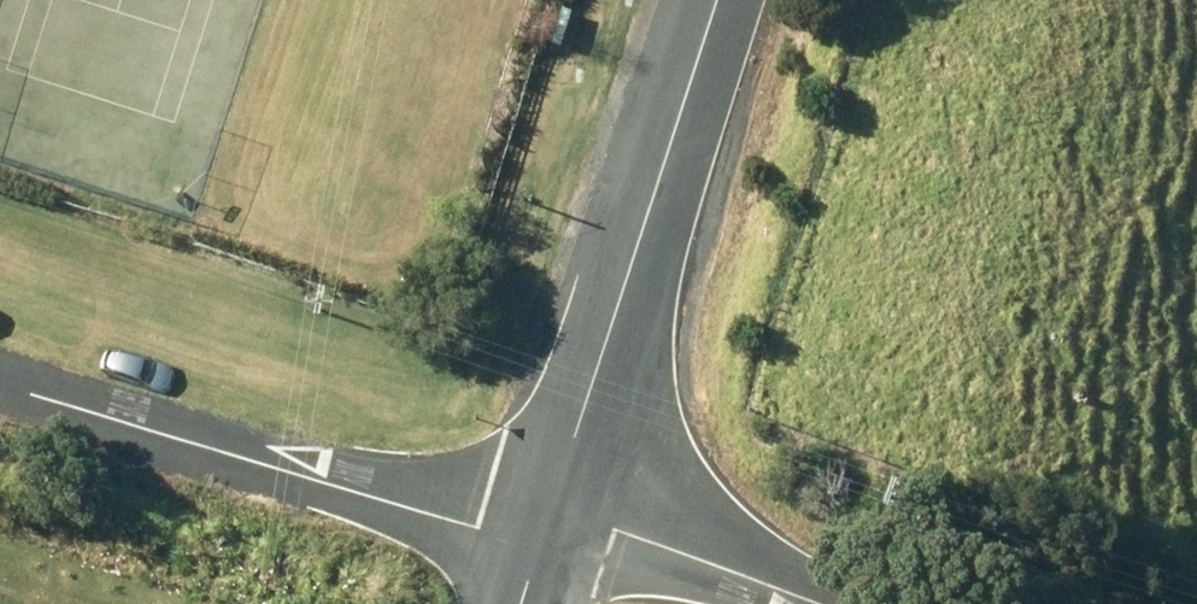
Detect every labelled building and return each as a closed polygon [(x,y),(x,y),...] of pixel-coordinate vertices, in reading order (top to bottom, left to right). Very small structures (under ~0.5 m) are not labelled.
[(562,10),(550,41),(571,49),(583,19),(562,10)]
